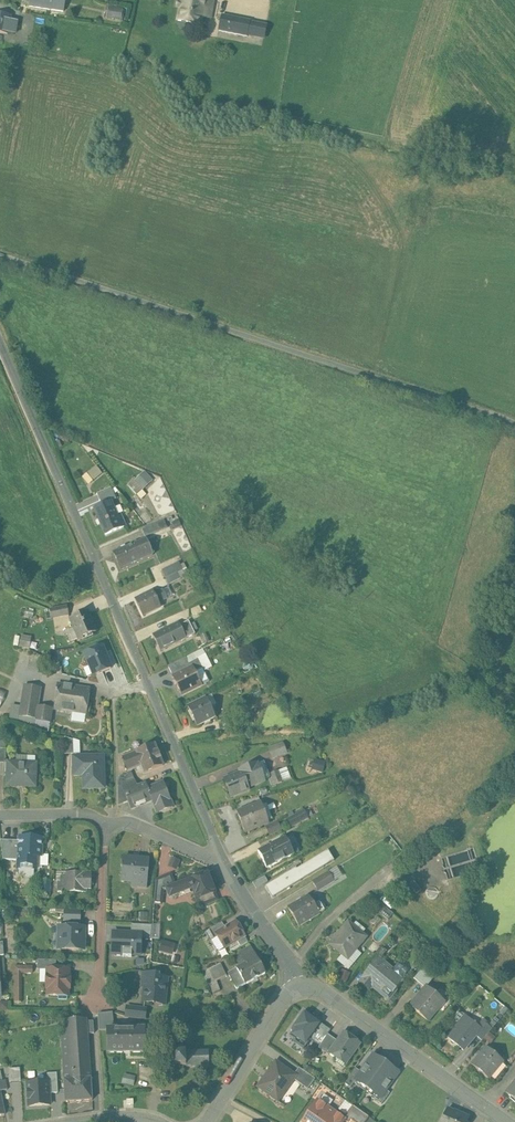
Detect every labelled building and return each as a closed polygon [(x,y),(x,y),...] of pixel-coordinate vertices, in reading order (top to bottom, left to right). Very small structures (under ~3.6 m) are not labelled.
[(56,11),(63,12),(65,0),(31,0),(30,6),(56,11)] [(213,2),(214,2),(214,0),(182,0),(178,21),(201,26),(202,18),(210,19),(213,2)] [(108,17),(114,18),(120,20),(121,11),(109,8),(108,17)] [(9,35),(10,34),(16,35),(18,22),(12,21),(13,16),(8,16),(8,14),(0,13),(0,34),(9,35)] [(243,21),(237,20),(222,17),(219,32),(239,36),(243,21)] [(96,465),(88,471),(94,479),(102,473),(96,465)] [(130,484),(132,486),(138,493),(145,487),(137,478),(130,484)] [(100,500),(107,496),(113,493),(110,487),(97,493),(100,500)] [(94,508),(106,534),(106,535),(125,526),(120,514),(116,516),(109,501),(94,508)] [(168,527),(166,523),(165,520),(156,524),(159,531),(168,527)] [(146,536),(158,531),(156,524),(143,530),(146,536)] [(147,540),(121,550),(114,553),(121,570),(154,556),(147,540)] [(167,578),(182,572),(183,571),(180,563),(163,570),(167,578)] [(179,574),(179,573),(178,574),(167,579),(169,585),(182,580),(179,574)] [(158,604),(163,602),(167,599),(163,591),(154,595),(158,604)] [(153,592),(141,598),(136,600),(144,616),(161,609),(153,592)] [(52,619),(63,616),(69,615),(67,607),(50,611),(52,619)] [(95,633),(93,627),(88,613),(70,620),(78,640),(95,633)] [(195,635),(192,630),(192,629),(189,623),(181,627),(186,639),(195,635)] [(154,635),(154,637),(161,651),(186,639),(179,624),(154,635)] [(20,647),(30,647),(31,635),(20,635),(20,647)] [(85,654),(91,669),(94,675),(111,668),(102,647),(85,654)] [(185,670),(193,667),(195,670),(203,667),(199,659),(190,663),(186,657),(180,660),(185,670)] [(180,660),(177,661),(177,662),(168,666),(173,676),(185,670),(180,660)] [(173,676),(182,694),(182,695),(202,685),(193,667),(192,667),(173,676)] [(86,714),(88,700),(88,699),(89,689),(58,684),(57,690),(56,690),(56,692),(57,692),(54,708),(55,709),(86,714)] [(35,718),(38,701),(40,688),(25,685),(20,716),(35,718)] [(189,709),(197,724),(198,727),(215,718),(206,700),(189,709)] [(52,708),(37,706),(35,720),(49,722),(52,708)] [(220,731),(231,730),(231,723),(219,724),(220,731)] [(65,737),(64,745),(64,746),(64,753),(74,752),(73,740),(65,737)] [(272,757),(273,757),(286,753),(282,744),(282,743),(269,748),(272,757)] [(144,772),(158,767),(163,765),(154,744),(123,757),(128,771),(141,765),(144,772)] [(103,788),(102,757),(102,756),(101,756),(74,757),(74,771),(83,770),(84,788),(84,789),(85,789),(103,788)] [(313,757),(309,767),(323,772),(326,762),(313,757)] [(35,787),(35,781),(37,764),(35,764),(35,767),(29,767),(27,767),(27,764),(10,762),(8,785),(9,785),(35,787)] [(224,779),(229,792),(231,797),(248,790),(247,787),(264,781),(257,764),(240,770),(240,771),(241,773),(240,773),(225,779),(224,779)] [(269,779),(271,784),(271,785),(272,786),(282,782),(277,771),(270,774),(272,778),(269,779)] [(134,779),(132,773),(131,772),(118,777),(118,786),(134,779)] [(134,779),(126,783),(122,784),(125,792),(137,787),(134,779)] [(164,784),(157,786),(148,790),(145,783),(138,787),(137,787),(125,792),(128,801),(131,808),(152,800),(157,813),(173,807),(164,784)] [(128,801),(124,791),(123,789),(118,792),(118,805),(128,801)] [(245,832),(253,829),(268,823),(266,818),(271,816),(266,804),(262,806),(261,803),(237,812),(245,832)] [(313,815),(309,809),(309,808),(304,811),(308,817),(313,815)] [(291,827),(307,818),(308,818),(304,810),(288,819),(287,819),(291,827)] [(281,829),(280,827),(277,821),(265,827),(269,835),(281,829)] [(19,837),(19,841),(18,868),(36,869),(36,856),(41,856),(42,839),(19,837)] [(267,868),(274,864),(275,864),(294,854),(285,838),(258,851),(267,868)] [(303,850),(297,838),(288,842),(293,853),(294,854),(303,850)] [(9,859),(15,860),(18,860),(19,841),(10,840),(10,841),(9,859)] [(296,868),(265,887),(272,898),(284,891),(296,884),(327,865),(321,854),(297,869),(296,868)] [(132,880),(135,880),(136,880),(147,881),(149,859),(123,857),(121,879),(132,880)] [(173,857),(169,865),(177,868),(181,860),(173,857)] [(91,872),(71,872),(66,872),(66,875),(61,875),(60,884),(58,884),(58,890),(85,892),(86,892),(86,889),(91,889),(91,872)] [(193,888),(193,889),(193,890),(197,899),(215,892),(207,872),(166,889),(169,897),(193,888)] [(335,882),(328,872),(312,881),(319,892),(335,882)] [(161,901),(163,882),(163,880),(156,879),(154,900),(161,901)] [(205,904),(215,900),(216,900),(217,899),(215,893),(203,898),(205,904)] [(289,908),(294,917),(299,926),(320,915),(309,897),(289,908)] [(325,911),(322,905),(321,903),(315,906),(319,914),(325,911)] [(375,909),(387,919),(388,920),(394,914),(380,903),(375,909)] [(64,920),(80,921),(81,911),(65,910),(64,910),(64,920)] [(139,912),(139,920),(149,920),(148,911),(139,912)] [(218,937),(224,948),(244,936),(236,921),(225,928),(216,933),(218,937)] [(210,941),(213,939),(218,937),(216,933),(225,928),(222,922),(205,932),(210,941)] [(348,959),(353,953),(366,937),(348,922),(330,943),(348,959)] [(83,949),(83,940),(83,939),(84,928),(83,928),(60,927),(59,938),(59,939),(62,939),(62,949),(63,949),(83,949)] [(141,933),(113,932),(112,943),(115,943),(114,954),(123,954),(123,956),(132,957),(132,955),(140,955),(141,933)] [(159,950),(173,952),(175,942),(161,939),(159,950)] [(245,963),(234,969),(228,972),(237,988),(265,973),(250,946),(239,952),(245,963)] [(366,964),(371,969),(379,960),(386,951),(381,947),(366,964)] [(38,969),(45,969),(48,969),(49,969),(56,969),(56,960),(39,960),(38,960),(38,969)] [(402,978),(407,972),(398,964),(392,971),(379,960),(371,969),(360,982),(369,989),(372,985),(387,998),(403,979),(402,978)] [(227,976),(223,969),(221,963),(207,970),(204,977),(207,983),(210,983),(216,980),(227,976)] [(15,966),(14,984),(14,1002),(21,1002),(21,973),(32,973),(33,967),(33,966),(15,966)] [(414,979),(426,989),(427,987),(428,987),(436,978),(423,968),(414,979)] [(48,994),(57,995),(68,995),(68,969),(50,969),(49,969),(48,994)] [(346,981),(350,973),(342,969),(338,977),(346,981)] [(158,976),(157,975),(144,974),(142,986),(145,986),(144,993),(143,1001),(154,1002),(155,998),(165,999),(167,979),(157,978),(158,976)] [(213,992),(216,991),(220,990),(216,980),(210,983),(213,992)] [(429,1021),(445,1001),(428,987),(427,987),(426,989),(411,1007),(429,1021)] [(128,1006),(126,1016),(126,1017),(127,1017),(144,1019),(145,1008),(128,1006)] [(319,1046),(328,1034),(330,1030),(304,1011),(293,1026),(295,1028),(291,1034),(305,1045),(309,1039),(319,1046)] [(99,1030),(106,1030),(113,1030),(113,1013),(98,1013),(99,1030)] [(464,1051),(473,1039),(481,1030),(465,1018),(467,1020),(467,1021),(461,1027),(459,1025),(448,1038),(464,1051)] [(64,1080),(90,1078),(88,1033),(87,1022),(87,1019),(65,1020),(66,1036),(62,1036),(64,1080)] [(482,1041),(490,1032),(491,1030),(485,1025),(476,1037),(482,1041)] [(107,1053),(119,1053),(145,1052),(144,1029),(113,1030),(106,1030),(107,1053)] [(341,1057),(347,1061),(359,1044),(343,1032),(337,1041),(329,1053),(330,1053),(336,1057),(341,1057)] [(318,1048),(324,1051),(328,1055),(330,1053),(329,1053),(337,1041),(328,1034),(319,1046),(318,1048)] [(486,1047),(473,1064),(472,1064),(473,1065),(490,1079),(504,1062),(486,1047)] [(186,1066),(186,1067),(208,1066),(208,1053),(208,1052),(185,1053),(172,1054),(173,1067),(181,1067),(186,1066)] [(397,1072),(374,1055),(373,1054),(372,1055),(372,1056),(356,1079),(355,1080),(356,1081),(380,1097),(380,1098),(381,1097),(398,1074),(399,1072),(397,1072)] [(276,1062),(262,1080),(258,1087),(277,1101),(295,1076),(276,1062)] [(10,1081),(21,1080),(20,1067),(9,1068),(10,1081)] [(307,1089),(314,1081),(314,1080),(315,1079),(299,1067),(294,1074),(296,1076),(293,1079),(307,1089)] [(27,1076),(28,1106),(51,1105),(49,1075),(27,1076)] [(64,1080),(66,1102),(92,1100),(90,1078),(64,1080)] [(511,1087),(506,1092),(514,1100),(514,1082),(511,1087)] [(318,1101),(303,1121),(343,1121),(345,1120),(318,1101)] [(348,1114),(357,1121),(364,1121),(368,1117),(355,1106),(348,1114)] [(469,1117),(459,1113),(459,1114),(447,1109),(441,1121),(467,1121),(469,1117)]
